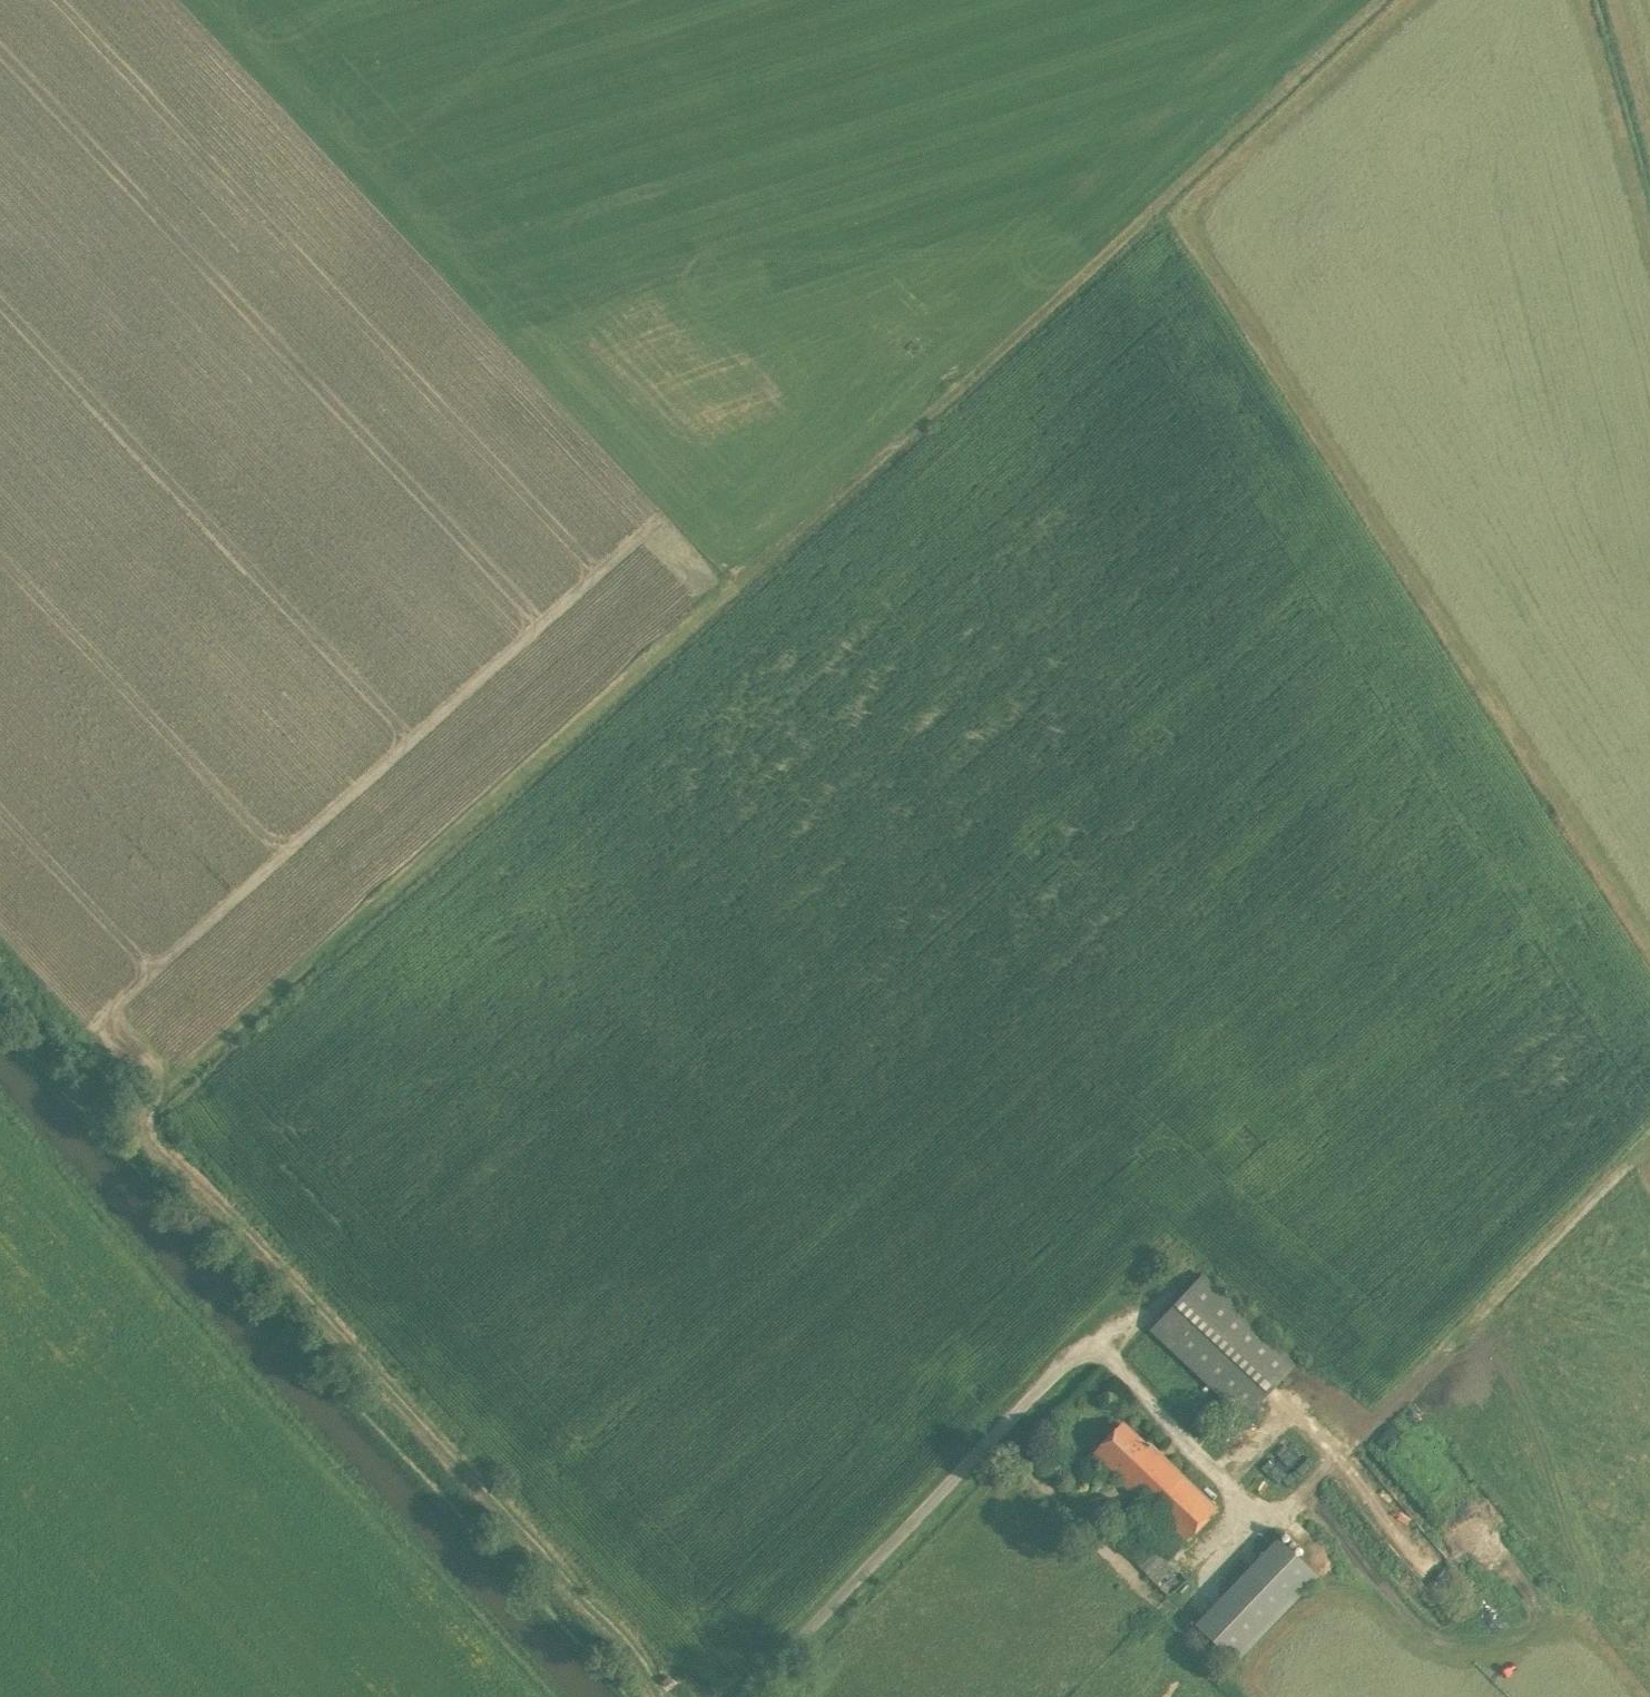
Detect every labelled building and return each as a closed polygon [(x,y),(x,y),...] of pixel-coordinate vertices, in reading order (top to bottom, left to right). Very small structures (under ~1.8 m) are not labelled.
[(1242,1420),(1297,1363),(1204,1274),(1148,1331),(1242,1420)] [(1145,1445),(1123,1424),(1094,1454),(1116,1475),(1114,1477),(1141,1503),(1108,1534),(1168,1598),(1186,1581),(1166,1559),(1215,1508),(1147,1443),(1145,1445)] [(1235,1662),(1314,1578),(1276,1542),(1196,1625),(1235,1662)]
